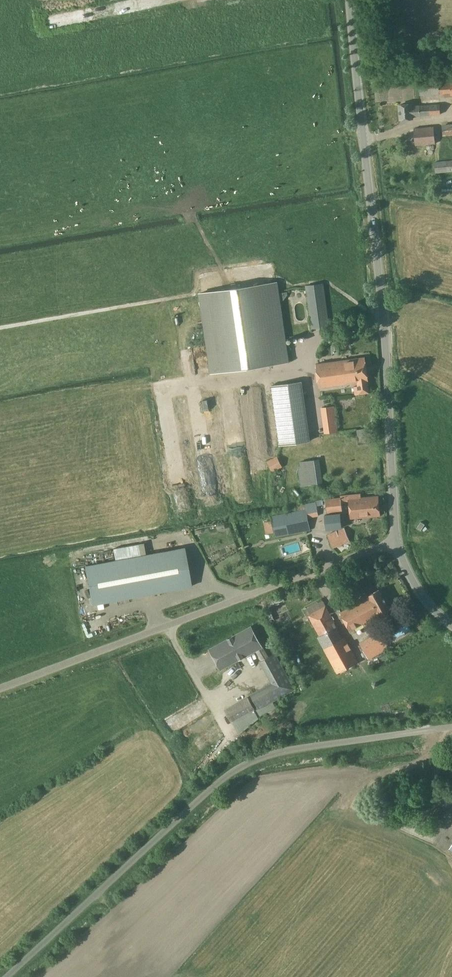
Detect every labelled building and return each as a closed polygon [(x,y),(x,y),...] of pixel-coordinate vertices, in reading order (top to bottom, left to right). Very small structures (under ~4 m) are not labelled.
[(451,92),(451,82),(418,85),(419,95),(451,92)] [(413,115),(440,113),(439,104),(412,106),(411,103),(399,104),(400,119),(414,118),(413,115)] [(415,145),(435,143),(434,126),(414,128),(415,145)] [(434,162),(435,172),(451,170),(451,160),(434,162)] [(287,362),(276,282),(237,288),(236,283),(231,284),(232,289),(201,293),(212,372),(287,362)] [(329,325),(329,321),(323,283),(305,285),(311,328),(329,325)] [(364,357),(316,364),(319,387),(357,382),(358,386),(353,387),(354,394),(369,392),(364,357)] [(301,381),(271,386),(279,445),(280,445),(309,441),(308,436),(301,381)] [(321,407),(324,433),(338,431),(335,405),(321,407)] [(298,466),(300,474),(301,486),(307,485),(323,483),(320,459),(300,462),(301,466),(298,466)] [(351,518),(380,515),(378,496),(361,498),(360,494),(340,496),(341,497),(325,499),(326,512),(342,511),(341,500),(349,500),(351,518)] [(310,529),(308,518),(318,516),(317,506),(316,502),(296,506),(297,511),(271,516),(275,537),(310,529)] [(326,529),(342,528),(340,513),(325,515),(326,529)] [(421,522),(417,528),(421,530),(425,524),(421,522)] [(344,528),(327,535),(333,548),(350,541),(344,528)] [(191,586),(184,547),(86,565),(93,604),(191,586)] [(350,630),(363,624),(365,628),(382,619),(380,616),(390,610),(379,589),(367,595),(369,598),(341,613),(350,630)] [(323,601),(305,610),(319,636),(317,637),(336,672),(357,661),(345,637),(342,638),(323,601)] [(273,702),(295,689),(275,654),(268,657),(250,626),(209,649),(221,670),(257,649),(263,660),(260,662),(272,682),(251,694),(253,698),(227,712),(237,730),(263,716),(276,708),(273,702)] [(426,808),(428,822),(439,821),(438,807),(426,808)]
